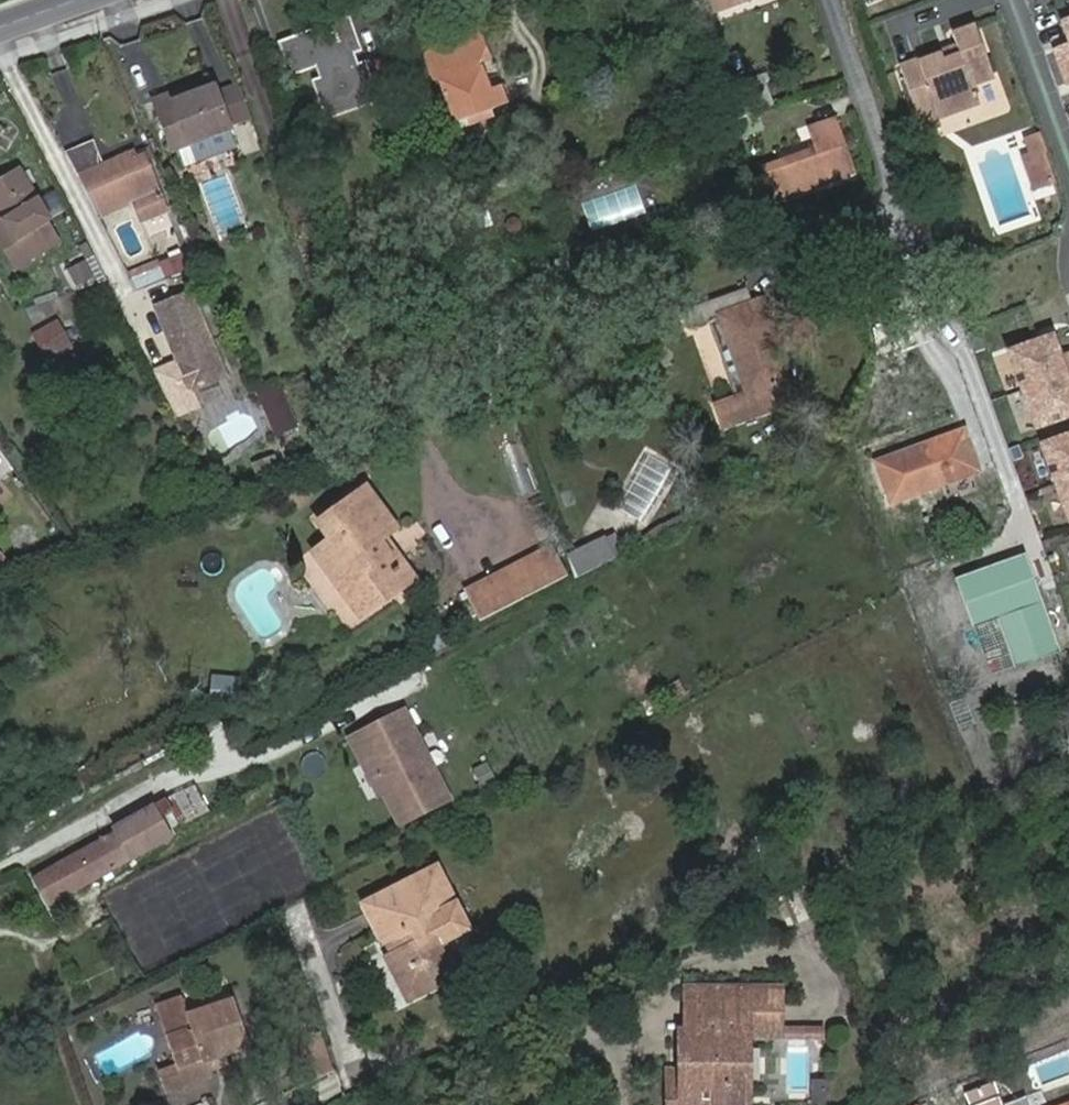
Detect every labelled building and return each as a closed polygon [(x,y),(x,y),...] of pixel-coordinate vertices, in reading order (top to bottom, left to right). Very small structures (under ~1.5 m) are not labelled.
[(711,17),(752,2),(751,0),(705,0),(711,17)] [(1042,25),(1068,105),(1068,16),(1042,25)] [(323,85),(312,89),(323,119),(376,99),(364,69),(353,73),(349,62),(360,58),(347,23),(329,30),(335,47),(330,49),(327,42),(286,58),(295,83),(318,74),(323,85)] [(901,69),(917,109),(937,102),(943,117),(984,103),(977,85),(996,78),(978,27),(955,36),(960,48),(963,56),(944,62),(942,54),(901,69)] [(335,47),(329,30),(276,51),(289,85),(295,83),(286,58),(327,42),(330,49),(335,47)] [(496,108),(491,95),(491,93),(489,93),(481,74),(479,75),(477,67),(491,62),(481,36),(429,56),(438,81),(442,80),(445,88),(442,89),(458,127),(469,123),(490,114),(497,112),(496,108)] [(960,48),(942,54),(944,62),(963,56),(960,48)] [(762,75),(772,106),(779,104),(768,73),(762,75)] [(724,88),(735,119),(772,106),(762,75),(724,88)] [(229,127),(218,95),(215,88),(176,101),(174,94),(155,100),(174,152),(231,132),(229,127)] [(249,120),(238,89),(218,95),(229,127),(249,120)] [(499,93),(491,95),(496,108),(504,105),(499,93)] [(376,99),(323,119),(326,128),(380,108),(376,99)] [(937,102),(917,109),(923,124),(925,134),(946,127),(943,117),(937,102)] [(492,120),(490,114),(469,123),(471,128),(492,120)] [(815,188),(832,182),(856,173),(839,123),(814,131),(820,151),(783,164),(793,192),(814,185),(815,188)] [(231,132),(174,152),(180,169),(236,151),(231,132)] [(673,136),(673,138),(673,140),(676,143),(680,143),(683,141),(684,138),(683,134),(681,133),(678,132),(675,133),(673,136)] [(1040,170),(1052,166),(1047,155),(1051,154),(1046,139),(1031,143),(1036,157),(1040,170)] [(68,156),(81,180),(107,168),(99,144),(68,156)] [(107,168),(81,180),(99,213),(135,197),(143,217),(168,206),(148,163),(141,166),(136,156),(107,168)] [(1059,186),(1052,166),(1040,170),(1036,157),(1030,160),(1042,192),(1059,186)] [(3,223),(9,232),(0,237),(0,243),(16,268),(56,242),(44,223),(49,220),(17,169),(0,180),(0,218),(3,223)] [(441,188),(457,224),(486,211),(478,190),(460,197),(454,183),(441,188)] [(3,223),(0,225),(0,237),(9,232),(3,223)] [(508,228),(510,235),(514,236),(519,234),(519,233),(522,231),(518,224),(516,225),(515,223),(510,225),(508,228)] [(161,267),(135,278),(144,294),(203,270),(198,255),(162,270),(161,267)] [(710,322),(739,400),(719,407),(727,427),(791,404),(784,384),(793,381),(765,301),(754,305),(748,290),(685,312),(691,328),(710,322)] [(197,295),(162,311),(200,397),(236,381),(197,295)] [(51,361),(77,346),(64,321),(37,337),(51,361)] [(1049,332),(985,354),(1013,435),(1068,416),(1068,388),(1049,332)] [(90,367),(77,346),(51,361),(64,380),(90,367)] [(280,382),(257,392),(277,436),(299,426),(280,382)] [(1024,445),(1054,525),(1068,520),(1068,428),(1024,445)] [(894,504),(982,473),(967,430),(879,462),(894,504)] [(644,526),(679,468),(653,452),(617,510),(644,526)] [(260,482),(284,473),(277,456),(254,464),(260,482)] [(381,550),(386,546),(399,538),(370,502),(323,534),(335,551),(320,562),(355,612),(402,579),(381,550)] [(1052,540),(1068,588),(1068,534),(1052,540)] [(564,555),(573,583),(620,559),(613,538),(564,555)] [(417,590),(386,546),(381,550),(402,579),(355,612),(365,626),(417,590)] [(502,573),(516,603),(566,577),(551,547),(502,573)] [(1025,558),(958,582),(975,629),(997,621),(1017,675),(1062,659),(1025,558)] [(901,575),(931,645),(966,631),(936,560),(901,575)] [(477,623),(516,603),(502,573),(462,594),(477,623)] [(457,800),(409,710),(349,742),(397,832),(457,800)] [(114,824),(119,833),(134,861),(175,840),(165,822),(177,816),(167,796),(114,824)] [(134,861),(119,833),(104,842),(120,869),(134,861)] [(120,869),(104,842),(34,881),(50,908),(120,869)] [(374,904),(391,938),(400,933),(410,953),(401,958),(395,961),(416,1002),(446,987),(438,970),(460,958),(448,932),(442,936),(434,919),(440,916),(462,905),(444,868),(374,904)] [(448,932),(440,916),(434,919),(442,936),(448,932)] [(400,933),(391,938),(401,958),(410,953),(400,933)] [(469,975),(460,958),(438,970),(446,987),(469,975)] [(768,1005),(768,994),(696,993),(696,1037),(710,1037),(711,1004),(768,1005)] [(768,994),(768,1005),(711,1004),(710,1037),(696,1037),(689,1037),(689,1076),(688,1104),(676,1104),(747,1104),(748,1039),(758,1039),(790,1040),(791,1027),(791,994),(768,994)] [(184,1000),(158,1009),(168,1039),(193,1031),(189,1018),(190,1018),(184,1000)] [(178,1069),(160,1075),(167,1095),(211,1081),(209,1074),(206,1065),(226,1058),(252,1050),(237,1003),(190,1018),(189,1018),(193,1031),(168,1039),(178,1069)] [(832,1040),(832,1027),(791,1027),(790,1040),(832,1040)] [(331,1056),(324,1036),(310,1041),(317,1061),(331,1056)] [(758,1039),(748,1039),(747,1104),(757,1104),(758,1039)] [(323,1079),(337,1073),(331,1056),(317,1061),(323,1079)] [(206,1065),(209,1074),(229,1067),(226,1058),(206,1065)] [(676,1076),(676,1104),(688,1104),(689,1076),(676,1076)] [(986,1102),(987,1104),(1007,1104),(1002,1095),(986,1102)]
